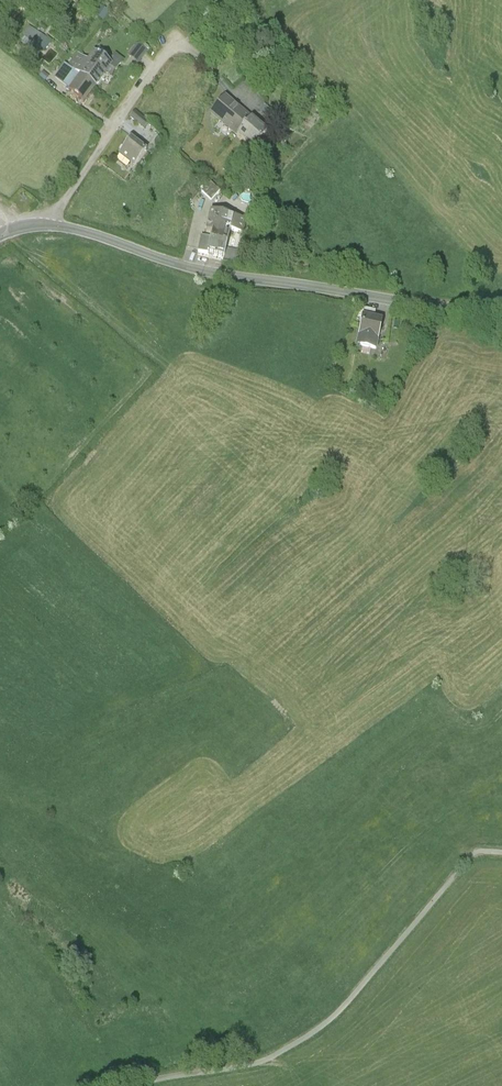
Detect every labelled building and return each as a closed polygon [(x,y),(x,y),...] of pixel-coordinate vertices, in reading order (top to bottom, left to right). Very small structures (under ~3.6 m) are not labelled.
[(31,26),(21,41),(35,51),(38,46),(45,50),(52,41),(31,26)] [(139,63),(148,52),(137,42),(127,53),(139,63)] [(108,53),(99,47),(95,52),(104,59),(108,53)] [(89,61),(79,75),(80,76),(95,87),(107,71),(112,75),(121,63),(112,57),(108,62),(104,59),(95,52),(89,61)] [(89,61),(80,55),(70,69),(71,69),(79,75),(89,61)] [(79,75),(71,69),(67,74),(68,75),(66,78),(70,81),(72,78),(75,80),(79,75)] [(95,87),(80,76),(69,92),(84,102),(95,87)] [(247,123),(229,108),(233,104),(226,98),(211,115),(219,123),(216,127),(229,138),(232,134),(236,137),(247,123)] [(148,123),(135,112),(131,118),(144,128),(148,123)] [(264,138),(247,123),(236,137),(252,151),(264,138)] [(147,150),(131,138),(119,154),(120,154),(131,162),(135,165),(147,150)] [(131,162),(120,154),(116,159),(127,167),(131,162)] [(234,221),(212,215),(208,232),(213,233),(211,240),(204,238),(200,251),(225,257),(231,233),(234,221)] [(246,224),(234,221),(231,233),(242,236),(246,224)] [(376,310),(362,308),(358,317),(363,317),(374,319),(376,310)] [(374,319),(363,317),(357,346),(376,350),(381,321),(374,319)]
